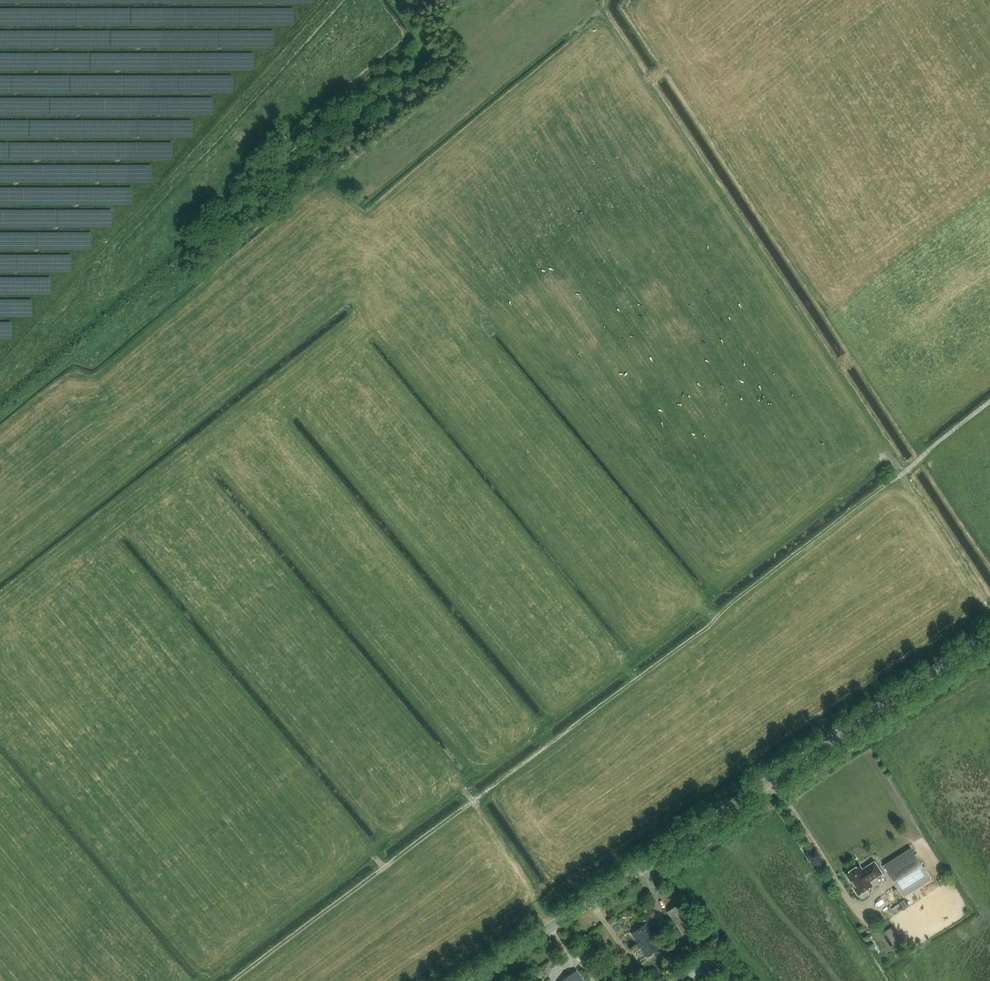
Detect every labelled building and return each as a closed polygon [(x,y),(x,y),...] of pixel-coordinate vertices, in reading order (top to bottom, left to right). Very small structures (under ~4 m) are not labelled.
[(911,848),(885,864),(904,895),(931,879),(911,848)] [(854,887),(858,895),(873,886),(870,881),(883,874),(875,861),(866,867),(867,868),(863,870),(860,865),(847,873),(855,886),(854,887)] [(668,912),(687,940),(704,929),(685,900),(668,912)] [(641,947),(647,956),(662,947),(649,927),(646,929),(643,926),(635,931),(638,935),(634,937),(641,947)] [(893,935),(886,940),(892,949),(903,942),(893,926),(889,929),(893,935)] [(712,949),(662,980),(702,980),(724,967),(712,949)] [(575,972),(562,980),(581,980),(575,972)]
